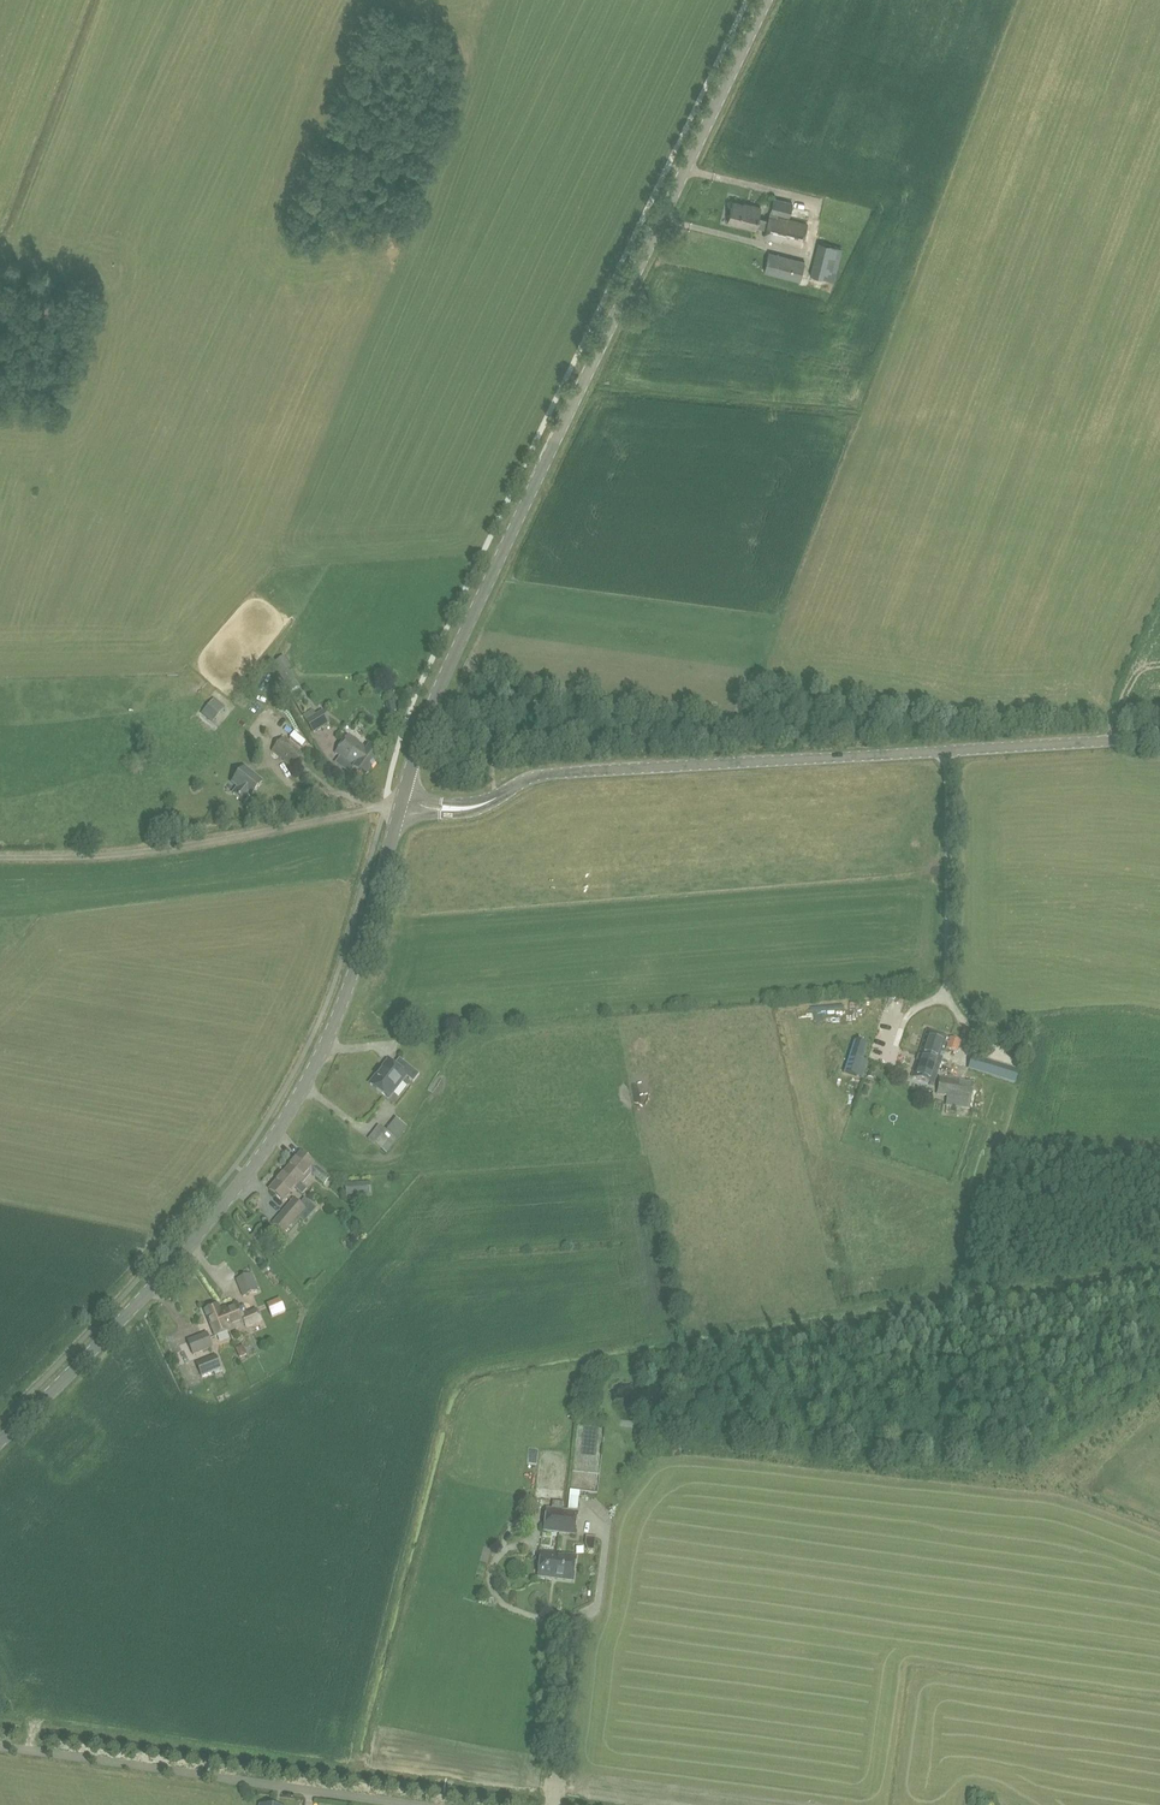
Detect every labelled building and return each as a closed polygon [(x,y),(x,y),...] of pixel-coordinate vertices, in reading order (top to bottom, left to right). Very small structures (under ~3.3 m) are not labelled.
[(755,229),(755,226),(766,229),(764,237),(801,247),(807,226),(777,218),(778,215),(788,218),(792,204),(774,199),(768,221),(758,218),(760,208),(748,205),(748,206),(733,202),(727,222),(755,229)] [(818,276),(835,279),(842,249),(825,245),(818,276)] [(799,281),(804,262),(768,252),(763,272),(799,281)] [(212,723),(225,708),(214,698),(201,714),(212,723)] [(332,723),(324,711),(308,722),(315,734),(332,723)] [(370,739),(374,727),(363,723),(359,735),(370,739)] [(497,731),(496,723),(486,724),(486,731),(497,731)] [(368,750),(350,736),(337,754),(341,757),(336,763),(351,774),(355,769),(366,777),(382,756),(370,747),(368,750)] [(306,757),(283,738),(272,751),(296,770),(306,757)] [(245,768),(233,782),(239,787),(233,794),(244,803),(249,797),(250,798),(263,783),(245,768)] [(935,1077),(945,1049),(946,1044),(948,1045),(947,1049),(957,1053),(961,1042),(950,1038),(950,1040),(948,1039),(948,1038),(927,1030),(914,1069),(911,1076),(933,1083),(935,1077)] [(867,1061),(862,1060),(868,1044),(854,1040),(843,1072),(861,1078),(867,1061)] [(389,1062),(370,1084),(388,1099),(406,1078),(413,1084),(420,1076),(409,1067),(403,1074),(389,1062)] [(937,1095),(947,1096),(946,1105),(970,1108),(973,1082),(939,1077),(937,1095)] [(387,1154),(407,1127),(399,1121),(396,1119),(391,1125),(386,1131),(379,1126),(369,1139),(387,1154)] [(907,1142),(907,1157),(916,1157),(916,1142),(907,1142)] [(301,1153),(288,1168),(303,1182),(312,1172),(325,1184),(331,1178),(301,1153)] [(303,1183),(303,1182),(288,1168),(269,1190),(283,1201),(300,1181),(303,1183)] [(371,1193),(370,1181),(346,1183),(347,1195),(371,1193)] [(294,1199),(279,1217),(273,1223),(285,1233),(305,1208),(294,1199)] [(251,1275),(236,1280),(243,1297),(257,1291),(251,1275)] [(272,1318),(285,1312),(279,1299),(266,1305),(272,1318)] [(255,1309),(240,1314),(236,1304),(220,1310),(228,1331),(243,1326),(244,1328),(260,1322),(255,1309)] [(228,1331),(220,1310),(219,1310),(217,1305),(204,1311),(214,1337),(228,1331)] [(193,1355),(213,1347),(207,1332),(188,1340),(193,1355)] [(246,1343),(238,1347),(242,1358),(251,1355),(246,1343)] [(220,1357),(201,1365),(206,1379),(225,1371),(220,1357)] [(571,1509),(582,1510),(584,1490),(573,1489),(571,1509)] [(560,1532),(563,1509),(562,1509),(563,1504),(552,1503),(552,1508),(547,1507),(544,1530),(560,1532)] [(578,1512),(563,1509),(560,1532),(575,1534),(578,1512)] [(554,1578),(557,1553),(542,1551),(539,1576),(554,1578)] [(573,1555),(557,1553),(554,1578),(569,1580),(573,1555)]
